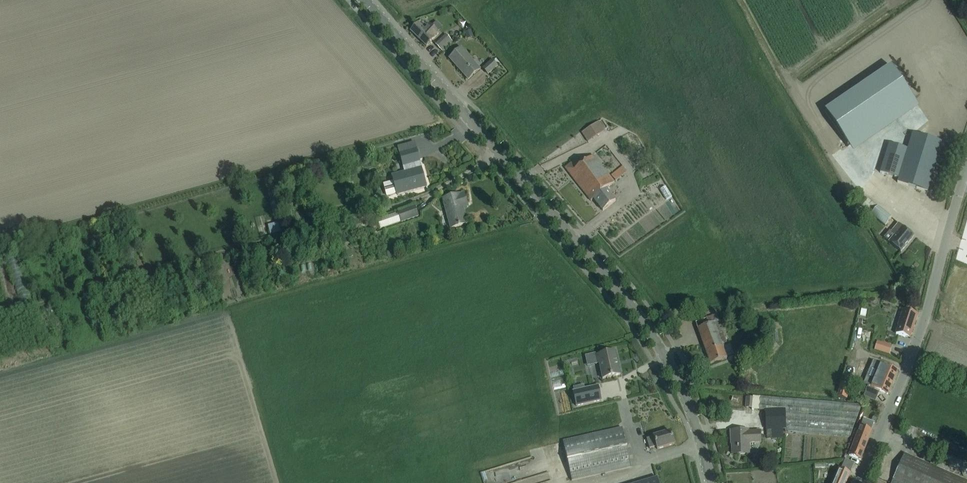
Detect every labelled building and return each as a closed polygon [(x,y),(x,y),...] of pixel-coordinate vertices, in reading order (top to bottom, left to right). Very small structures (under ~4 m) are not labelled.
[(449,14),(456,22),(462,17),(455,8),(449,14)] [(444,16),(440,19),(445,27),(449,24),(444,16)] [(438,33),(423,18),(410,31),(426,46),(438,33)] [(450,39),(446,34),(436,44),(440,48),(442,51),(452,42),(450,39)] [(461,48),(457,52),(449,58),(468,79),(480,69),(461,48)] [(822,109),(848,147),(919,99),(889,59),(822,109)] [(497,65),(492,60),(483,68),(488,74),(497,65)] [(604,130),(599,121),(582,132),(587,141),(604,130)] [(943,143),(933,140),(912,133),(907,150),(898,179),(897,182),(927,192),(943,143)] [(898,179),(907,150),(889,144),(880,173),(898,179)] [(394,181),(383,184),(387,196),(397,193),(397,195),(426,187),(421,167),(417,168),(415,163),(419,162),(416,149),(400,153),(405,172),(392,175),(394,181)] [(573,162),(565,168),(591,200),(593,199),(603,211),(610,204),(615,200),(606,188),(614,182),(610,177),(593,155),(581,164),(577,158),(573,162)] [(623,165),(611,174),(616,181),(628,172),(623,165)] [(666,186),(672,196),(679,193),(673,182),(666,186)] [(464,193),(459,195),(459,194),(443,199),(451,228),(467,224),(462,204),(466,203),(464,193)] [(868,198),(861,206),(871,214),(877,206),(868,198)] [(877,206),(871,214),(885,226),(891,218),(877,206)] [(397,213),(377,220),(380,230),(401,223),(418,217),(414,207),(397,213)] [(274,220),(276,229),(285,226),(283,218),(274,220)] [(890,231),(884,238),(889,242),(893,245),(900,252),(913,237),(906,230),(898,224),(891,232),(890,231)] [(903,310),(896,333),(910,338),(917,315),(908,312),(903,310)] [(704,318),(695,322),(710,364),(720,361),(727,358),(726,357),(733,354),(729,344),(727,345),(724,336),(716,314),(704,318)] [(904,348),(906,343),(903,342),(892,339),(891,344),(904,348)] [(877,341),(874,350),(890,354),(892,348),(887,346),(887,344),(877,341)] [(595,353),(585,355),(587,366),(596,364),(599,363),(602,378),(610,377),(620,375),(615,351),(605,353),(595,355),(595,353)] [(897,370),(888,367),(880,364),(871,386),(868,385),(863,397),(875,402),(879,391),(887,394),(897,370)] [(840,383),(837,397),(846,399),(849,385),(840,383)] [(574,391),(573,391),(576,406),(601,400),(598,386),(585,389),(574,391)] [(862,406),(761,397),(760,410),(765,410),(784,410),(786,428),(785,429),(785,431),(850,436),(862,406)] [(784,410),(765,410),(766,438),(783,437),(783,430),(785,429),(786,428),(784,410)] [(534,433),(544,431),(540,417),(531,419),(534,433)] [(860,427),(849,455),(851,456),(860,459),(871,431),(874,422),(863,418),(862,421),(860,427)] [(602,432),(563,441),(571,480),(621,469),(631,467),(622,428),(602,432)] [(748,430),(741,430),(731,431),(732,454),(749,453),(749,443),(760,442),(760,431),(748,432),(748,430)] [(653,437),(646,439),(649,449),(656,447),(657,449),(674,444),(670,431),(653,436),(653,437)] [(913,458),(904,453),(893,479),(891,482),(966,482),(913,458)] [(855,463),(845,459),(841,467),(851,471),(855,463)] [(547,470),(545,464),(540,466),(540,464),(530,467),(532,475),(547,470)] [(840,470),(839,469),(833,482),(846,482),(850,474),(840,470)]
